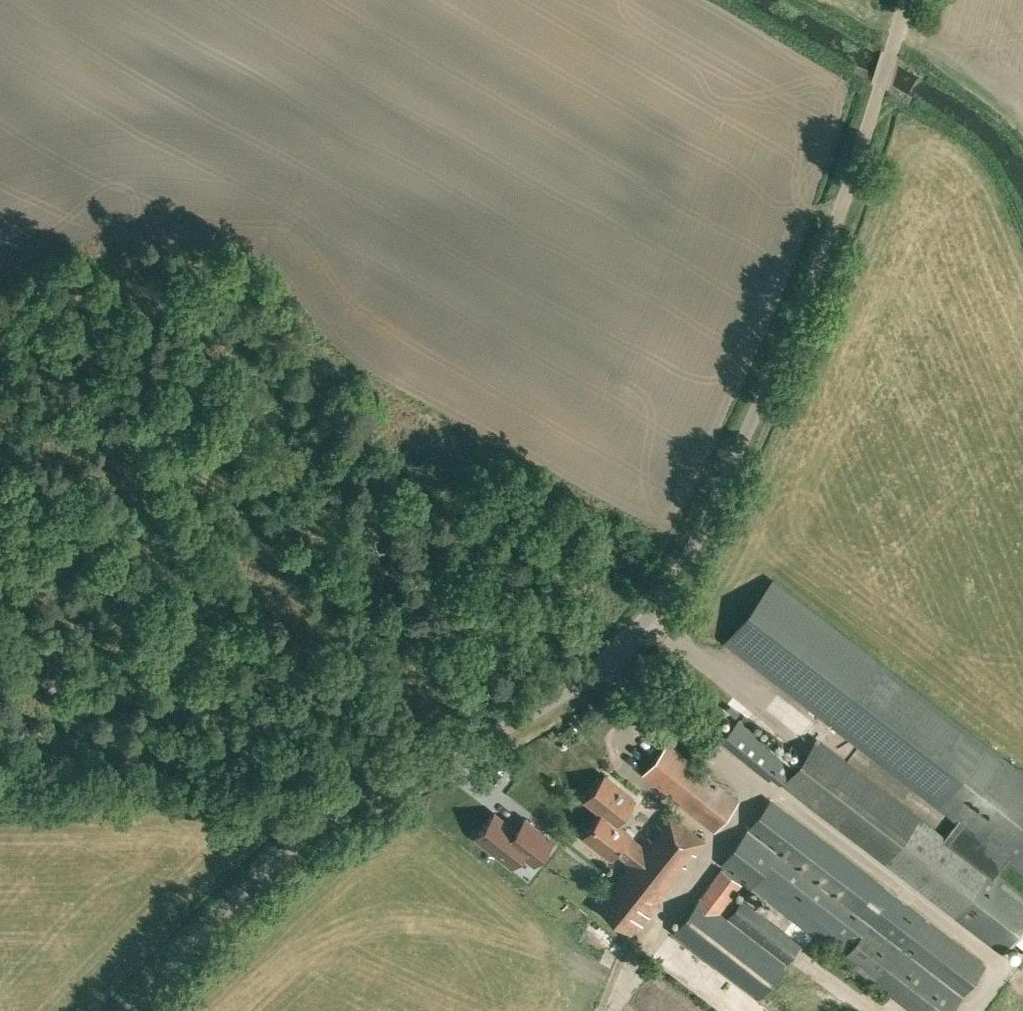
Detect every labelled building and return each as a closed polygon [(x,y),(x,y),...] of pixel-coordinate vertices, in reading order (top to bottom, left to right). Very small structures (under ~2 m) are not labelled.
[(832,723),(880,661),(772,579),(724,641),(832,723)] [(880,661),(832,723),(957,821),(1001,856),(1022,828),(1022,772),(880,661)] [(739,719),(721,740),(769,779),(773,775),(781,782),(795,764),(739,719)] [(945,836),(820,740),(785,785),(955,916),(990,871),(996,876),(1007,861),(957,821),(945,836)] [(683,755),(668,742),(643,773),(659,786),(683,755)] [(683,755),(659,786),(714,830),(739,799),(683,755)] [(636,799),(604,774),(585,799),(617,823),(636,799)] [(724,865),(856,967),(876,982),(926,918),(773,801),(724,865)] [(493,812),(475,835),(504,857),(513,846),(534,863),(553,839),(515,810),(506,822),(493,812)] [(648,835),(630,863),(664,892),(686,865),(682,862),(691,850),(696,853),(705,841),(667,811),(658,824),(662,826),(652,839),(648,835)] [(642,843),(602,813),(584,836),(611,857),(616,852),(630,863),(642,843)] [(1001,856),(1007,861),(1022,874),(1022,828),(1001,856)] [(664,892),(630,863),(596,905),(632,933),(664,892)] [(741,883),(721,868),(672,931),(758,997),(785,963),(728,917),(720,910),(722,908),(729,913),(736,903),(730,898),(741,883)] [(990,871),(955,916),(1003,954),(1022,928),(1022,896),(996,876),(990,871)] [(801,942),(743,898),(728,917),(785,963),(801,942)] [(926,918),(876,982),(914,1010),(944,1010),(982,962),(926,918)]
